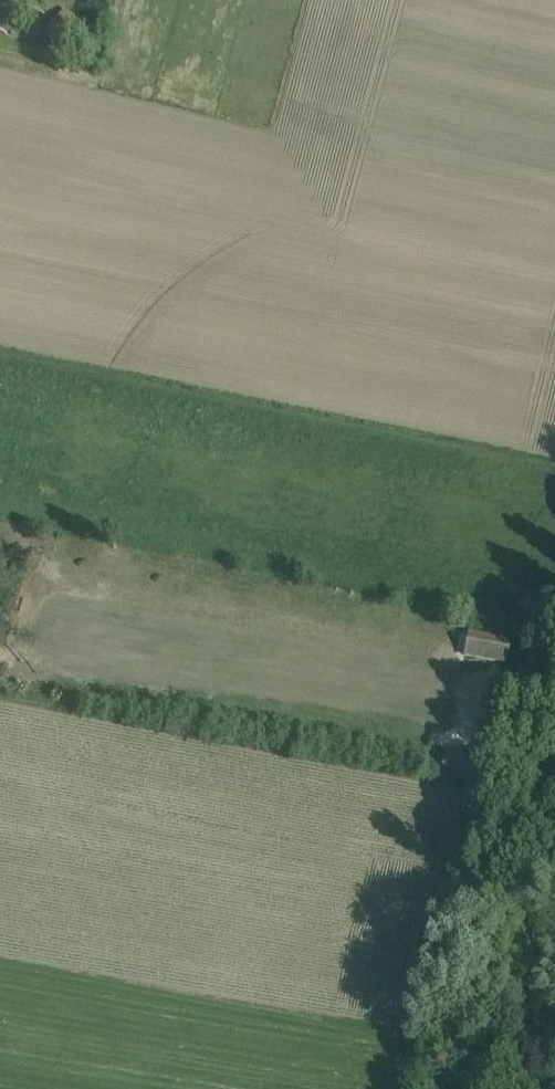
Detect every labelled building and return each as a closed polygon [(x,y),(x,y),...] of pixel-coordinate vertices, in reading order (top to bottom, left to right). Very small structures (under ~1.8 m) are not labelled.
[(470,628),(464,656),(508,665),(514,636),(470,628)]
